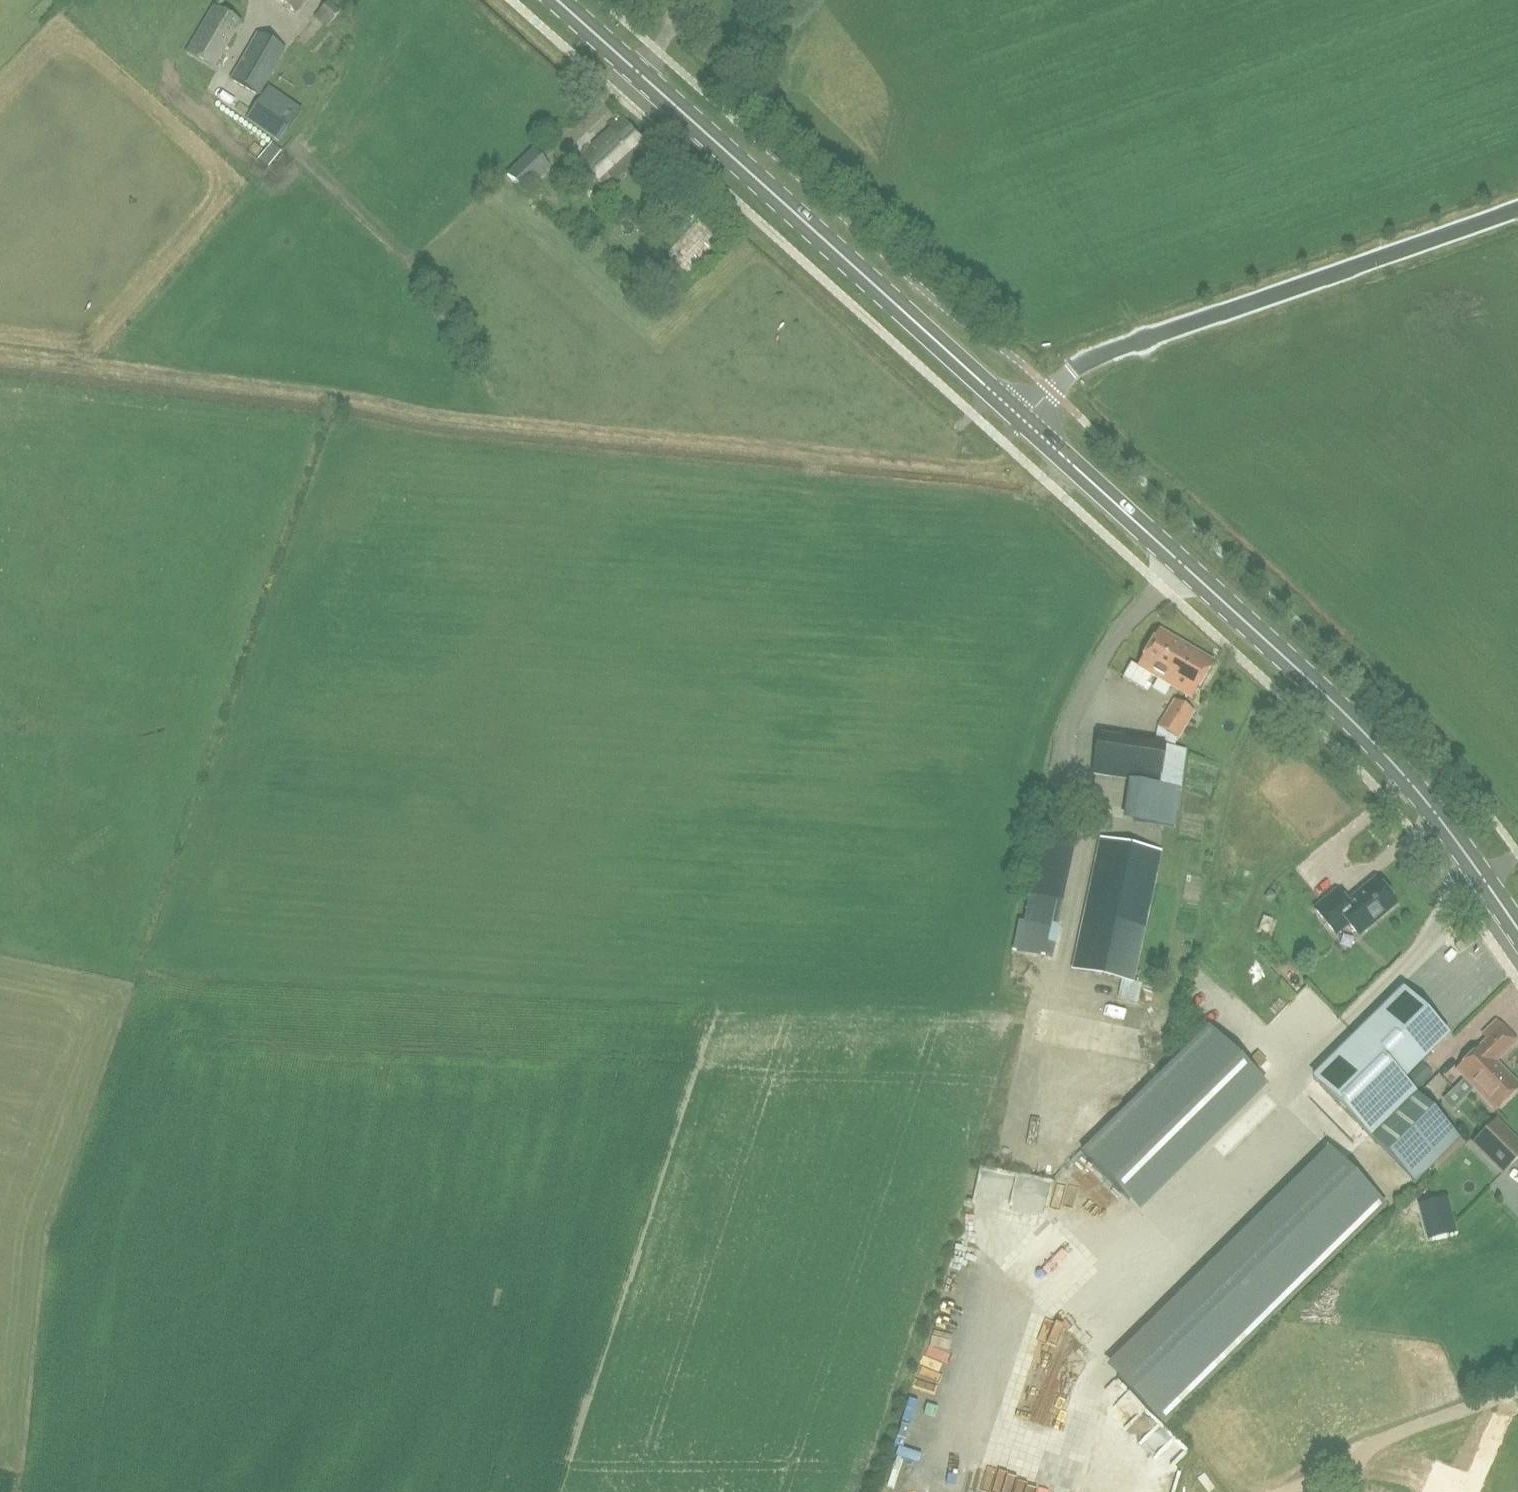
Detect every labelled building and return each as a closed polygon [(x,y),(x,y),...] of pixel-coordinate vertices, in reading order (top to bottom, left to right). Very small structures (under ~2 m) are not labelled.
[(308,0),(280,0),(296,14),(308,0)] [(332,23),(340,13),(328,3),(319,13),(332,23)] [(213,71),(242,23),(215,7),(186,55),(213,71)] [(259,97),(286,50),(258,34),(231,81),(259,97)] [(263,112),(278,102),(271,91),(256,101),(263,112)] [(280,137),(301,113),(286,99),(265,123),(280,137)] [(226,102),(219,110),(246,132),(253,124),(226,102)] [(605,192),(650,150),(623,120),(577,162),(605,192)] [(524,194),(549,170),(532,152),(507,176),(524,194)] [(1192,700),(1214,663),(1159,630),(1137,668),(1192,700)] [(1177,740),(1194,713),(1175,701),(1158,728),(1177,740)] [(1091,774),(1159,784),(1157,798),(1178,800),(1185,750),(1097,737),(1091,774)] [(1142,985),(1134,983),(1162,852),(1100,838),(1072,970),(1122,981),(1118,1000),(1138,1004),(1142,985)] [(1358,936),(1396,905),(1375,880),(1346,904),(1336,892),(1314,910),(1335,935),(1348,924),(1358,936)] [(1057,928),(1062,902),(1028,896),(1023,922),(1057,928)] [(1465,948),(1461,942),(1455,946),(1459,953),(1465,948)] [(1415,1182),(1459,1138),(1403,1082),(1449,1036),(1402,988),(1311,1078),(1415,1182)] [(1096,1018),(1092,1028),(1105,1034),(1109,1024),(1096,1018)] [(1207,1024),(1081,1148),(1135,1201),(1138,1211),(1149,1215),(1161,1227),(1163,1228),(1182,1221),(1180,1214),(1201,1207),(1208,1210),(1213,1198),(1224,1187),(1220,1174),(1226,1172),(1241,1157),(1238,1154),(1233,1139),(1237,1129),(1246,1121),(1244,1114),(1254,1089),(1268,1075),(1215,1021),(1207,1024)] [(1516,1041),(1497,1021),(1482,1035),(1487,1039),(1455,1070),(1496,1111),(1517,1090),(1517,1085),(1495,1062),(1516,1041)] [(1496,1119),(1473,1142),(1502,1171),(1517,1156),(1517,1141),(1496,1119)] [(1317,1254),(1386,1203),(1352,1158),(1327,1177),(1324,1173),(1310,1174),(1304,1166),(1303,1166),(1245,1209),(1256,1224),(1247,1225),(1258,1240),(1257,1223),(1270,1222),(1303,1199),(1314,1214),(1317,1254)] [(1421,1208),(1429,1235),(1452,1229),(1445,1202),(1421,1208)] [(1204,1269),(1101,1346),(1167,1434),(1163,1441),(1165,1444),(1171,1447),(1181,1462),(1192,1454),(1166,1419),(1169,1421),(1185,1409),(1250,1311),(1241,1299),(1234,1311),(1213,1326),(1230,1301),(1221,1290),(1213,1284),(1230,1259),(1219,1245),(1217,1243),(1210,1255),(1199,1263),(1204,1269)] [(916,1390),(938,1393),(940,1381),(918,1378),(916,1390)]
